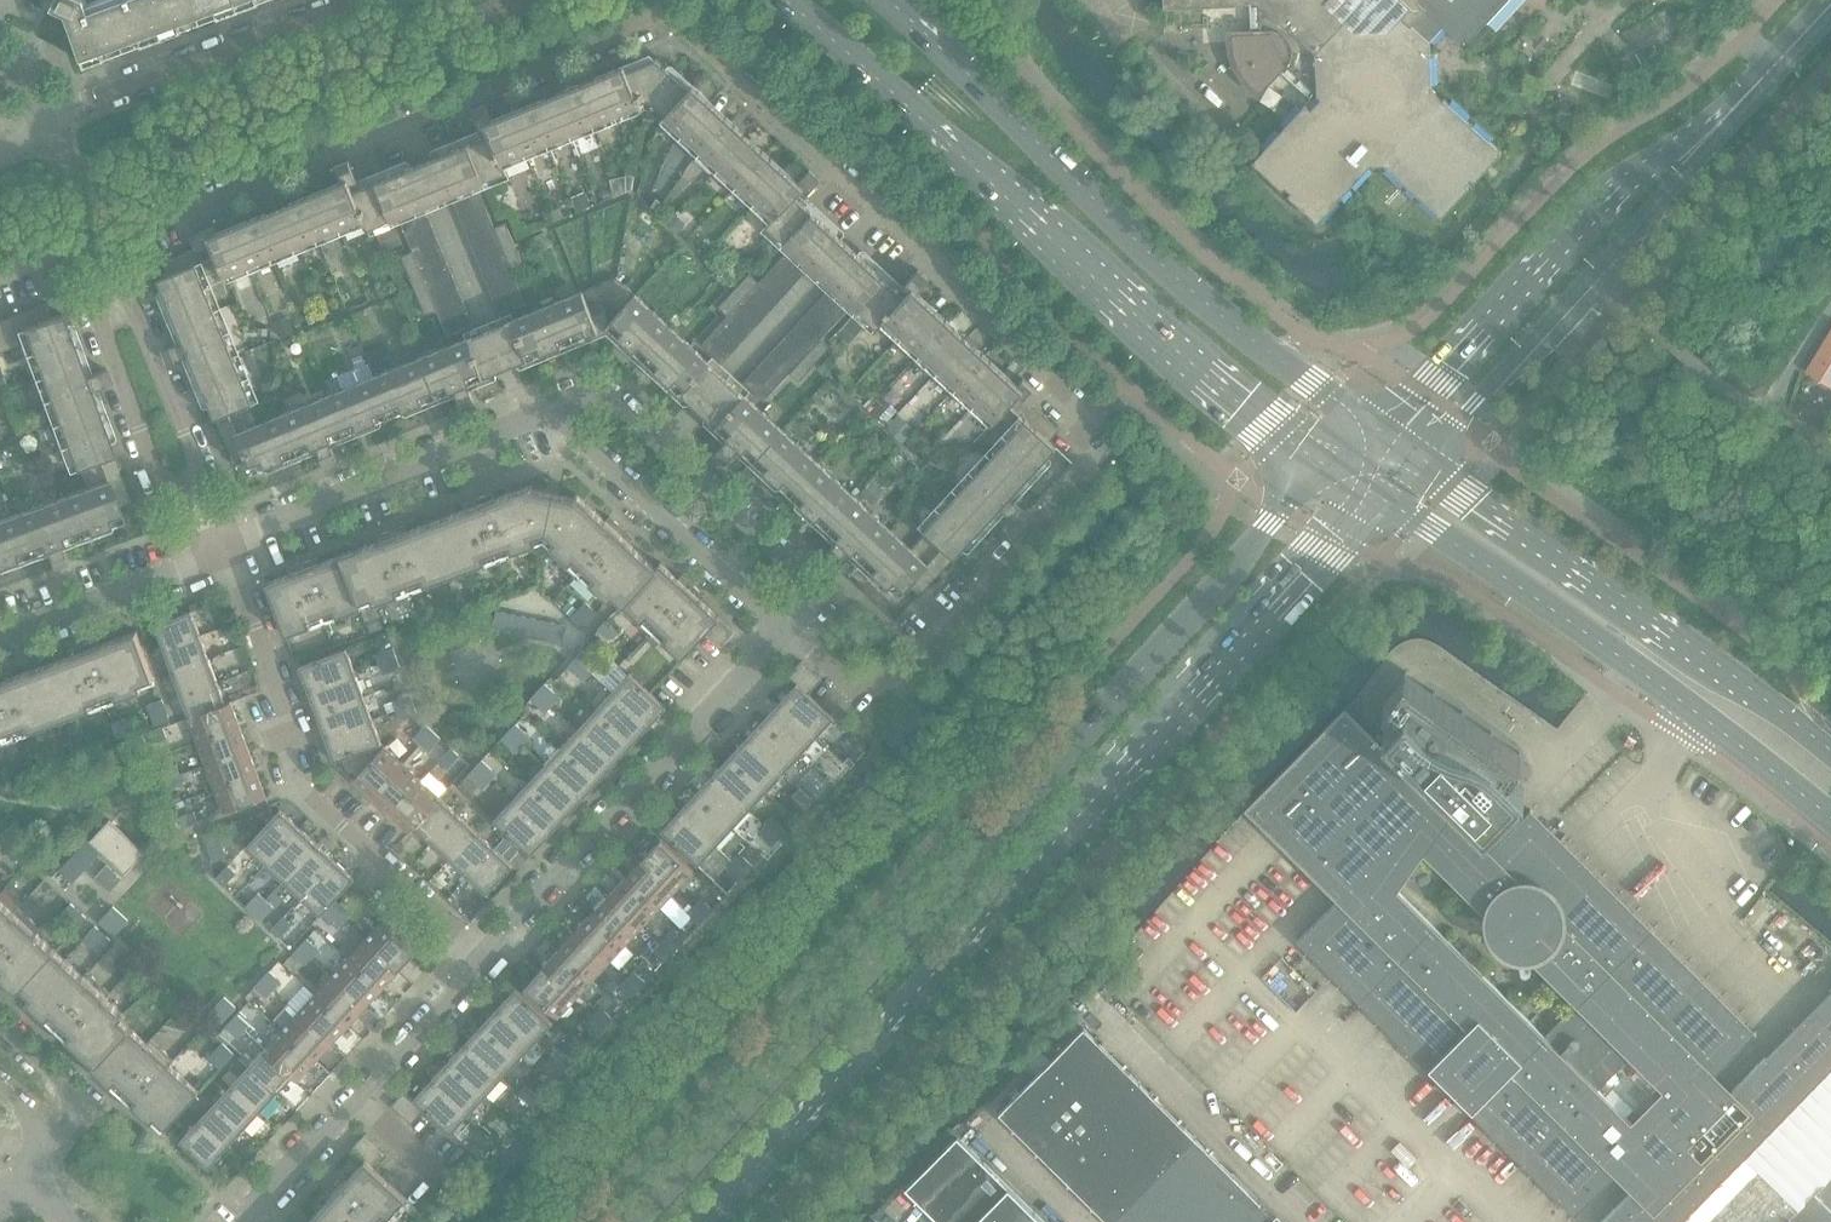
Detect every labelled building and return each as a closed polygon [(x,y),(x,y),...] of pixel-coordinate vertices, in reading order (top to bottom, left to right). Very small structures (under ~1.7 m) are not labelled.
[(87,2),(86,0),(54,0),(51,5),(65,12),(85,64),(106,56),(103,48),(139,35),(142,43),(182,28),(179,20),(215,7),(218,15),(260,0),(93,0),(87,2)] [(1504,0),(1163,0),(1163,7),(1242,4),(1242,1),(1250,1),(1251,40),(1231,42),(1233,53),(1237,64),(1243,75),(1250,84),(1259,92),(1280,69),(1310,98),(1252,161),(1281,189),(1285,185),(1290,191),(1287,194),(1317,221),(1370,164),(1383,163),(1441,216),(1468,187),(1465,183),(1470,178),(1474,181),(1501,151),(1443,97),(1442,99),(1431,89),(1429,41),(1442,26),(1458,41),(1469,40),(1477,31),(1476,30),(1504,0)] [(1664,61),(1655,43),(1637,53),(1646,71),(1664,61)] [(715,169),(744,139),(656,57),(556,98),(572,137),(647,106),(715,169)] [(505,165),(572,137),(556,98),(494,124),(485,103),(472,109),(480,129),(431,149),(430,153),(432,157),(421,161),(437,200),(507,171),(505,165)] [(843,231),(805,195),(820,179),(809,169),(794,185),(744,139),(715,169),(770,219),(765,224),(811,268),(821,276),(849,245),(841,237),(844,234),(843,231)] [(406,160),(357,180),(348,160),(335,165),(343,185),(303,202),(280,211),(296,250),(364,222),(367,228),(437,200),(421,161),(410,165),(409,161),(406,160)] [(631,191),(634,176),(626,175),(625,176),(623,177),(624,192),(625,192),(631,191)] [(624,192),(623,177),(610,179),(613,196),(624,192)] [(591,207),(585,191),(571,196),(577,212),(591,207)] [(484,205),(478,192),(454,202),(459,215),(484,205)] [(489,217),(484,205),(459,215),(464,227),(489,217)] [(564,217),(560,206),(549,211),(554,221),(564,217)] [(296,250),(280,211),(218,237),(213,225),(192,234),(197,246),(160,261),(166,274),(196,262),(203,277),(223,269),(227,279),(296,250)] [(432,226),(427,213),(402,223),(407,236),(432,226)] [(685,224),(674,214),(674,213),(666,221),(678,232),(685,224)] [(494,230),(489,217),(464,227),(469,240),(494,230)] [(512,236),(506,222),(495,227),(501,241),(512,236)] [(402,242),(395,226),(377,233),(384,250),(402,242)] [(437,238),(432,226),(407,236),(412,249),(437,238)] [(499,242),(494,230),(469,240),(474,252),(499,242)] [(517,250),(512,236),(501,241),(506,255),(517,250)] [(442,251),(437,238),(412,249),(417,261),(442,251)] [(504,254),(499,242),(474,252),(479,264),(504,254)] [(1013,387),(913,295),(928,279),(918,269),(903,285),(864,250),(860,250),(858,253),(849,245),(821,276),(876,327),(881,322),(991,423),(999,415),(1014,429),(1024,418),(1049,440),(1059,430),(1030,403),(1039,393),(1022,378),(1013,387)] [(523,264),(517,250),(506,255),(512,269),(523,264)] [(418,266),(412,251),(401,256),(407,270),(418,266)] [(447,263),(442,251),(417,261),(422,273),(447,263)] [(691,265),(678,252),(670,261),(684,273),(691,265)] [(509,267),(504,254),(479,264),(484,276),(509,267)] [(804,272),(784,254),(775,264),(795,282),(804,272)] [(253,401),(203,277),(196,262),(166,274),(157,278),(162,289),(158,291),(156,294),(177,344),(182,357),(203,407),(207,409),(210,408),(234,464),(247,459),(236,431),(257,423),(249,403),(253,401)] [(452,275),(447,263),(422,273),(428,285),(452,275)] [(795,282),(775,264),(766,274),(786,292),(795,282)] [(424,280),(418,266),(407,270),(413,285),(424,280)] [(514,279),(509,267),(484,276),(490,289),(514,279)] [(747,293),(758,281),(749,274),(739,285),(747,293)] [(786,292),(766,274),(757,284),(777,302),(786,292)] [(457,288),(452,275),(428,285),(433,298),(457,288)] [(726,378),(616,276),(534,310),(501,324),(490,328),(506,367),(516,363),(518,367),(521,368),(606,333),(683,404),(687,404),(690,401),(698,409),(726,378)] [(519,291),(514,279),(490,289),(495,301),(519,291)] [(430,294),(424,280),(413,285),(419,299),(430,294)] [(777,302),(757,284),(748,294),(768,312),(777,302)] [(737,304),(747,293),(739,285),(729,296),(737,304)] [(462,300),(457,288),(433,298),(438,310),(462,300)] [(524,304),(519,291),(495,301),(500,314),(524,304)] [(845,309),(826,292),(816,302),(835,320),(845,309)] [(436,309),(430,294),(419,299),(425,314),(436,309)] [(768,312),(748,294),(739,304),(758,322),(768,312)] [(727,315),(737,304),(729,296),(718,307),(727,315)] [(467,313),(462,300),(438,310),(443,323),(467,313)] [(20,343),(17,332),(22,330),(21,327),(52,316),(47,302),(0,319),(0,351),(20,343)] [(835,320),(816,302),(807,312),(826,330),(835,320)] [(758,322),(739,304),(730,313),(750,332),(758,322)] [(96,388),(91,374),(89,368),(72,324),(69,323),(65,325),(61,312),(52,316),(21,327),(22,330),(38,374),(56,420),(74,468),(78,466),(86,488),(107,480),(117,507),(131,502),(109,443),(113,441),(114,439),(96,388)] [(826,330),(807,312),(798,322),(818,339),(826,330)] [(473,326),(467,313),(443,323),(448,336),(473,326)] [(750,332),(730,313),(721,323),(741,341),(750,332)] [(294,330),(288,317),(273,323),(279,336),(294,330)] [(849,343),(862,329),(850,318),(837,332),(849,343)] [(818,339),(798,322),(789,332),(809,349),(818,339)] [(741,341),(721,323),(711,333),(731,352),(741,341)] [(495,371),(506,367),(490,328),(479,333),(444,346),(374,375),(390,414),(401,410),(403,414),(406,415),(456,395),(469,389),(495,378),(497,375),(495,371)] [(1807,371),(1830,385),(1830,331),(1807,371)] [(809,349),(789,332),(780,342),(799,360),(809,349)] [(731,352),(711,333),(702,344),(722,362),(731,352)] [(814,364),(829,348),(820,340),(805,356),(814,364)] [(799,360),(780,342),(771,351),(791,369),(799,360)] [(791,369),(771,351),(762,361),(782,379),(791,369)] [(799,380),(814,364),(805,356),(790,373),(799,380)] [(782,379),(762,361),(753,371),(772,389),(782,379)] [(772,389),(753,371),(743,381),(763,400),(772,389)] [(380,419),(390,414),(374,375),(257,423),(236,431),(247,459),(252,471),(264,466),(265,470),(269,472),(318,451),(331,446),(380,426),(381,423),(380,419)] [(763,411),(726,378),(698,409),(706,417),(704,420),(704,423),(724,442),(735,452),(775,489),(778,489),(781,485),(790,493),(810,471),(818,462),(763,411)] [(867,409),(875,400),(868,393),(860,402),(867,409)] [(885,424),(898,410),(886,400),(873,414),(885,424)] [(969,551),(1005,512),(1015,501),(1050,462),(1050,459),(1047,456),(1056,447),(1049,440),(1024,418),(1014,429),(923,530),(926,533),(912,549),(928,564),(908,585),(919,595),(962,548),(965,551),(969,551)] [(912,549),(873,513),(818,462),(810,471),(790,493),(798,501),(795,504),(795,508),(834,544),(845,553),(884,589),(887,589),(890,586),(900,595),(908,585),(928,564),(912,549)] [(110,523),(122,519),(117,507),(107,480),(86,488),(60,497),(13,513),(0,518),(0,571),(47,554),(60,549),(110,531),(111,527),(110,523)] [(874,503),(883,492),(872,482),(862,492),(874,503)] [(550,545),(588,504),(576,493),(573,496),(532,489),(531,484),(494,498),(492,492),(462,503),(464,509),(442,517),(461,569),(485,560),(482,553),(507,544),(510,551),(543,539),(550,545)] [(655,566),(629,541),(633,537),(609,515),(605,520),(588,504),(550,545),(568,562),(574,556),(594,575),(588,581),(609,599),(613,595),(621,603),(655,566)] [(461,569),(442,517),(407,530),(405,524),(375,535),(377,541),(356,549),(376,601),(399,592),(396,585),(421,576),(424,583),(461,569)] [(376,601),(356,549),(319,563),(316,557),(287,568),(289,574),(266,582),(285,635),(309,626),(307,618),(332,609),(334,616),(376,601)] [(719,616),(701,599),(705,595),(681,574),(677,578),(659,561),(655,566),(621,603),(641,621),(646,616),(666,634),(661,639),(681,658),(705,631),(719,616)] [(529,615),(543,600),(535,592),(520,607),(529,615)] [(582,628),(597,613),(585,602),(571,617),(582,628)] [(544,628),(558,613),(550,606),(536,621),(544,628)] [(200,635),(191,610),(154,623),(163,648),(200,635)] [(551,635),(565,620),(558,613),(544,628),(551,635)] [(734,630),(719,616),(705,631),(720,645),(734,630)] [(617,631),(606,620),(598,629),(610,639),(617,631)] [(565,648),(579,632),(572,626),(558,641),(565,648)] [(156,683),(136,630),(99,644),(97,638),(67,649),(69,655),(48,663),(53,678),(67,716),(91,707),(89,701),(114,691),(117,698),(156,683)] [(571,654),(585,639),(579,632),(565,648),(571,654)] [(208,657),(200,635),(163,648),(172,671),(208,657)] [(355,670),(346,648),(299,665),(307,688),(355,670)] [(396,657),(393,648),(375,654),(379,663),(396,657)] [(543,670),(558,654),(551,648),(537,663),(543,670)] [(598,665),(583,651),(576,658),(591,672),(598,665)] [(550,676),(565,661),(558,654),(543,670),(550,676)] [(217,680),(208,657),(172,671),(180,694),(217,680)] [(400,667),(396,657),(379,663),(382,673),(400,667)] [(591,672),(576,658),(569,666),(583,680),(591,672)] [(834,717),(808,693),(821,679),(801,660),(787,675),(796,683),(778,702),(816,737),(834,717)] [(53,678),(48,663),(12,676),(10,670),(0,674),(0,740),(7,738),(4,730),(28,721),(31,729),(67,716),(53,678)] [(364,696),(355,670),(307,688),(316,713),(364,696)] [(1530,809),(1488,851),(1476,838),(1466,828),(1474,816),(1484,826),(1519,791),(1521,789),(1524,785),(1506,770),(1521,753),(1405,670),(1383,701),(1404,716),(1379,742),(1345,709),(1247,807),(1339,898),(1297,940),(1574,1216),(1627,1162),(1619,1154),(1641,1131),(1597,1088),(1629,1057),(1672,1099),(1694,1077),(1703,1086),(1756,1032),(1530,809)] [(650,691),(629,673),(612,691),(649,725),(666,707),(650,691)] [(225,703),(217,680),(180,694),(189,717),(225,703)] [(560,697),(548,687),(544,683),(538,691),(553,705),(560,697)] [(553,705),(538,691),(531,698),(546,712),(553,705)] [(649,725),(612,691),(595,709),(632,743),(649,725)] [(413,704),(410,694),(393,700),(396,710),(413,704)] [(373,719),(364,696),(316,713),(325,736),(373,719)] [(165,709),(162,700),(147,705),(151,715),(165,709)] [(230,701),(225,703),(189,717),(197,740),(239,724),(230,701)] [(816,737),(778,702),(762,720),(799,755),(816,737)] [(416,714),(413,704),(396,710),(399,719),(416,714)] [(169,718),(165,709),(151,715),(154,724),(169,718)] [(632,743),(595,709),(578,728),(615,762),(632,743)] [(136,731),(131,716),(113,722),(118,737),(136,731)] [(69,725),(66,718),(57,721),(60,729),(69,725)] [(381,743),(373,719),(325,736),(334,761),(339,758),(343,768),(353,778),(384,745),(381,743)] [(799,755),(762,720),(745,738),(782,772),(799,755)] [(531,738),(515,723),(508,731),(524,745),(531,738)] [(248,748),(239,724),(197,740),(206,763),(248,748)] [(422,743),(433,731),(425,725),(415,736),(422,743)] [(166,737),(163,727),(148,732),(152,742),(166,737)] [(615,762),(578,728),(561,746),(598,780),(615,762)] [(430,750),(440,738),(433,731),(422,743),(430,750)] [(524,745),(508,731),(501,738),(517,753),(524,745)] [(149,748),(144,734),(123,742),(128,756),(149,748)] [(782,772),(745,738),(729,756),(765,790),(782,772)] [(372,795),(402,763),(384,745),(353,778),(372,795)] [(598,780),(561,746),(544,764),(581,799),(598,780)] [(257,771),(248,748),(206,763),(214,787),(257,771)] [(449,766),(459,755),(450,748),(440,759),(449,766)] [(765,790),(729,756),(712,774),(749,808),(765,790)] [(497,774),(482,760),(475,768),(490,781),(497,774)] [(390,812),(421,779),(402,763),(372,795),(390,812)] [(180,774),(177,764),(162,769),(165,779),(180,774)] [(581,799),(544,764),(528,782),(565,816),(581,799)] [(490,781),(475,768),(468,775),(483,789),(490,781)] [(266,796),(257,771),(214,787),(224,811),(266,796)] [(183,783),(180,774),(165,779),(169,788),(183,783)] [(749,808),(712,774),(695,793),(732,826),(749,808)] [(414,826),(440,797),(421,779),(390,812),(410,830),(414,826)] [(565,816),(528,782),(510,801),(548,835),(565,816)] [(812,800),(800,788),(793,796),(805,808),(812,800)] [(732,826),(695,793),(679,810),(715,845),(732,826)] [(431,842),(458,814),(440,797),(414,826),(431,842)] [(548,835),(510,801),(493,819),(530,854),(548,835)] [(265,863),(299,826),(280,809),(246,846),(265,863)] [(715,845),(679,810),(661,830),(698,864),(715,845)] [(198,822),(194,812),(180,817),(183,827),(198,822)] [(449,858),(475,830),(458,814),(431,842),(449,858)] [(786,829),(772,817),(765,824),(779,837),(786,829)] [(89,841),(125,874),(145,852),(109,819),(89,841)] [(779,837),(765,824),(758,832),(772,844),(779,837)] [(284,880),(317,843),(299,826),(265,863),(284,880)] [(494,848),(495,848),(475,830),(449,858),(468,876),(494,848)] [(693,869),(660,839),(643,858),(676,888),(693,869)] [(84,843),(76,851),(89,864),(97,855),(84,843)] [(301,896),(335,860),(317,843),(284,880),(301,896)] [(486,893),(513,865),(495,848),(494,848),(468,876),(486,893)] [(76,851),(68,860),(81,872),(89,864),(76,851)] [(752,865),(738,853),(731,860),(745,873),(752,865)] [(676,888),(643,858),(626,876),(658,907),(676,888)] [(68,860),(60,869),(73,881),(81,872),(68,860)] [(321,914),(354,877),(335,860),(301,896),(321,914)] [(745,873),(731,860),(725,868),(739,880),(745,873)] [(122,878),(107,864),(95,877),(110,891),(122,878)] [(224,885),(236,872),(228,865),(216,878),(224,885)] [(65,890),(73,881),(60,869),(52,878),(65,890)] [(658,907),(626,876),(609,894),(642,926),(658,907)] [(254,913),(266,899),(258,893),(246,906),(254,913)] [(642,926),(609,894),(592,912),(625,944),(642,926)] [(712,909),(701,898),(694,905),(705,916),(712,909)] [(36,932),(40,927),(17,906),(13,910),(0,899),(0,965),(2,966),(0,969),(0,975),(17,990),(21,986),(21,987),(55,950),(36,932)] [(273,906),(266,899),(254,913),(261,920),(273,906)] [(86,917),(70,902),(57,916),(73,931),(86,917)] [(352,913),(340,902),(333,909),(346,920),(352,913)] [(705,916),(694,905),(687,913),(698,924),(705,916)] [(113,934),(127,918),(113,906),(99,922),(113,934)] [(346,920),(333,909),(327,917),(339,928),(346,920)] [(625,944),(592,912),(575,931),(609,962),(625,944)] [(280,937),(292,924),(284,917),(272,929),(280,937)] [(416,950),(383,920),(365,939),(397,970),(416,950)] [(110,939),(95,926),(83,939),(98,953),(110,939)] [(609,962),(575,931),(559,949),(592,980),(609,962)] [(679,945),(667,934),(661,942),(672,952),(679,945)] [(319,949),(307,939),(300,946),(312,957),(319,949)] [(397,970),(365,939),(348,958),(381,988),(397,970)] [(672,952),(661,942),(654,949),(665,959),(672,952)] [(312,957),(300,946),(294,953),(305,964),(312,957)] [(592,980),(559,949),(542,967),(575,998),(592,980)] [(123,1013),(105,996),(109,991),(87,970),(83,976),(64,958),(55,950),(21,987),(30,995),(26,999),(46,1018),(51,1012),(71,1030),(66,1036),(85,1053),(119,1017),(123,1013)] [(381,988),(348,958),(332,976),(364,1006),(381,988)] [(575,998),(542,967),(524,986),(557,1017),(575,998)] [(281,981),(269,971),(263,978),(274,989),(281,981)] [(645,981),(634,971),(627,978),(638,989),(645,981)] [(364,1006),(332,976),(315,993),(348,1023),(364,1006)] [(274,989),(263,978),(256,986),(267,996),(274,989)] [(638,989),(627,978),(620,986),(631,996),(638,989)] [(553,1023),(515,987),(498,1006),(535,1042),(553,1023)] [(1600,1221),(1678,1221),(1830,1067),(1830,990),(1600,1221)] [(348,1023),(315,993),(299,1011),(331,1042),(348,1023)] [(235,1007),(224,996),(217,1004),(228,1015),(235,1007)] [(228,1015),(217,1004),(210,1012),(221,1022),(228,1015)] [(535,1042),(498,1006),(481,1025),(519,1059),(535,1042)] [(612,1017),(600,1007),(593,1014),(605,1025),(612,1017)] [(252,1022),(240,1011),(233,1019),(245,1030),(252,1022)] [(331,1042),(299,1011),(281,1030),(314,1060),(331,1042)] [(605,1025),(593,1014),(586,1022),(598,1033),(605,1025)] [(198,1091),(169,1063),(173,1059),(150,1037),(146,1042),(119,1017),(85,1053),(95,1062),(90,1067),(110,1085),(116,1080),(135,1098),(130,1103),(161,1132),(198,1091)] [(245,1030),(233,1019),(226,1026),(238,1037),(245,1030)] [(519,1059),(481,1025),(464,1042),(502,1078),(519,1059)] [(1061,1108),(1078,1090),(1113,1056),(1084,1027),(1032,1079),(1061,1108)] [(314,1060),(281,1030),(264,1048),(292,1075),(296,1079),(314,1060)] [(234,1053),(222,1042),(215,1050),(227,1061),(234,1053)] [(502,1078),(464,1042),(447,1061),(485,1096),(502,1078)] [(292,1075),(264,1048),(248,1066),(276,1092),(292,1075)] [(571,1061),(558,1049),(551,1057),(565,1069),(571,1061)] [(227,1061),(215,1050),(208,1058),(221,1069),(227,1061)] [(1106,1118),(1140,1083),(1113,1056),(1078,1090),(1106,1118)] [(565,1069),(551,1057),(545,1064),(559,1076),(565,1069)] [(485,1096),(447,1061),(431,1079),(468,1114),(485,1096)] [(276,1092),(248,1066),(230,1085),(259,1111),(276,1092)] [(1686,1221),(1830,1221),(1830,1071),(1686,1221)] [(468,1114),(431,1079),(413,1098),(405,1090),(391,1105),(411,1123),(424,1109),(450,1133),(468,1114)] [(1027,1142),(1061,1108),(1032,1079),(998,1113),(1027,1142)] [(1133,1145),(1168,1110),(1140,1083),(1106,1118),(1089,1135),(1116,1162),(1133,1145)] [(259,1111),(230,1085),(213,1104),(243,1129),(259,1111)] [(538,1097),(526,1085),(519,1094),(531,1105),(538,1097)] [(1055,1169),(1089,1135),(1106,1118),(1078,1090),(1061,1108),(1027,1142),(1055,1169)] [(243,1129),(213,1104),(196,1122),(225,1148),(243,1129)] [(1161,1172),(1195,1137),(1168,1110),(1133,1145),(1161,1172)] [(225,1148),(196,1122),(179,1140),(208,1167),(225,1148)] [(406,1197),(375,1168),(388,1154),(365,1133),(351,1148),(364,1160),(348,1178),(343,1174),(322,1197),(326,1201),(310,1219),(313,1221),(383,1221),(406,1197)] [(931,1214),(983,1161),(957,1135),(904,1188),(931,1214)] [(1082,1196),(1116,1162),(1089,1135),(1055,1169),(1082,1196)] [(1171,1217),(1189,1199),(1223,1165),(1195,1137),(1161,1172),(1144,1189),(1171,1217)] [(1144,1189),(1161,1172),(1133,1145),(1116,1162),(1082,1196),(1108,1221),(1112,1221),(1144,1189)] [(1009,1187),(983,1161),(931,1214),(938,1221),(975,1221),(1009,1187)] [(1250,1192),(1223,1165),(1189,1199),(1211,1221),(1221,1221),(1250,1192)] [(1009,1187),(975,1221),(1044,1221),(1009,1187)] [(1171,1217),(1144,1189),(1112,1221),(1166,1221),(1171,1217)] [(1278,1219),(1250,1192),(1221,1221),(1275,1221),(1278,1219)] [(1189,1199),(1171,1217),(1166,1221),(1211,1221),(1189,1199)]
